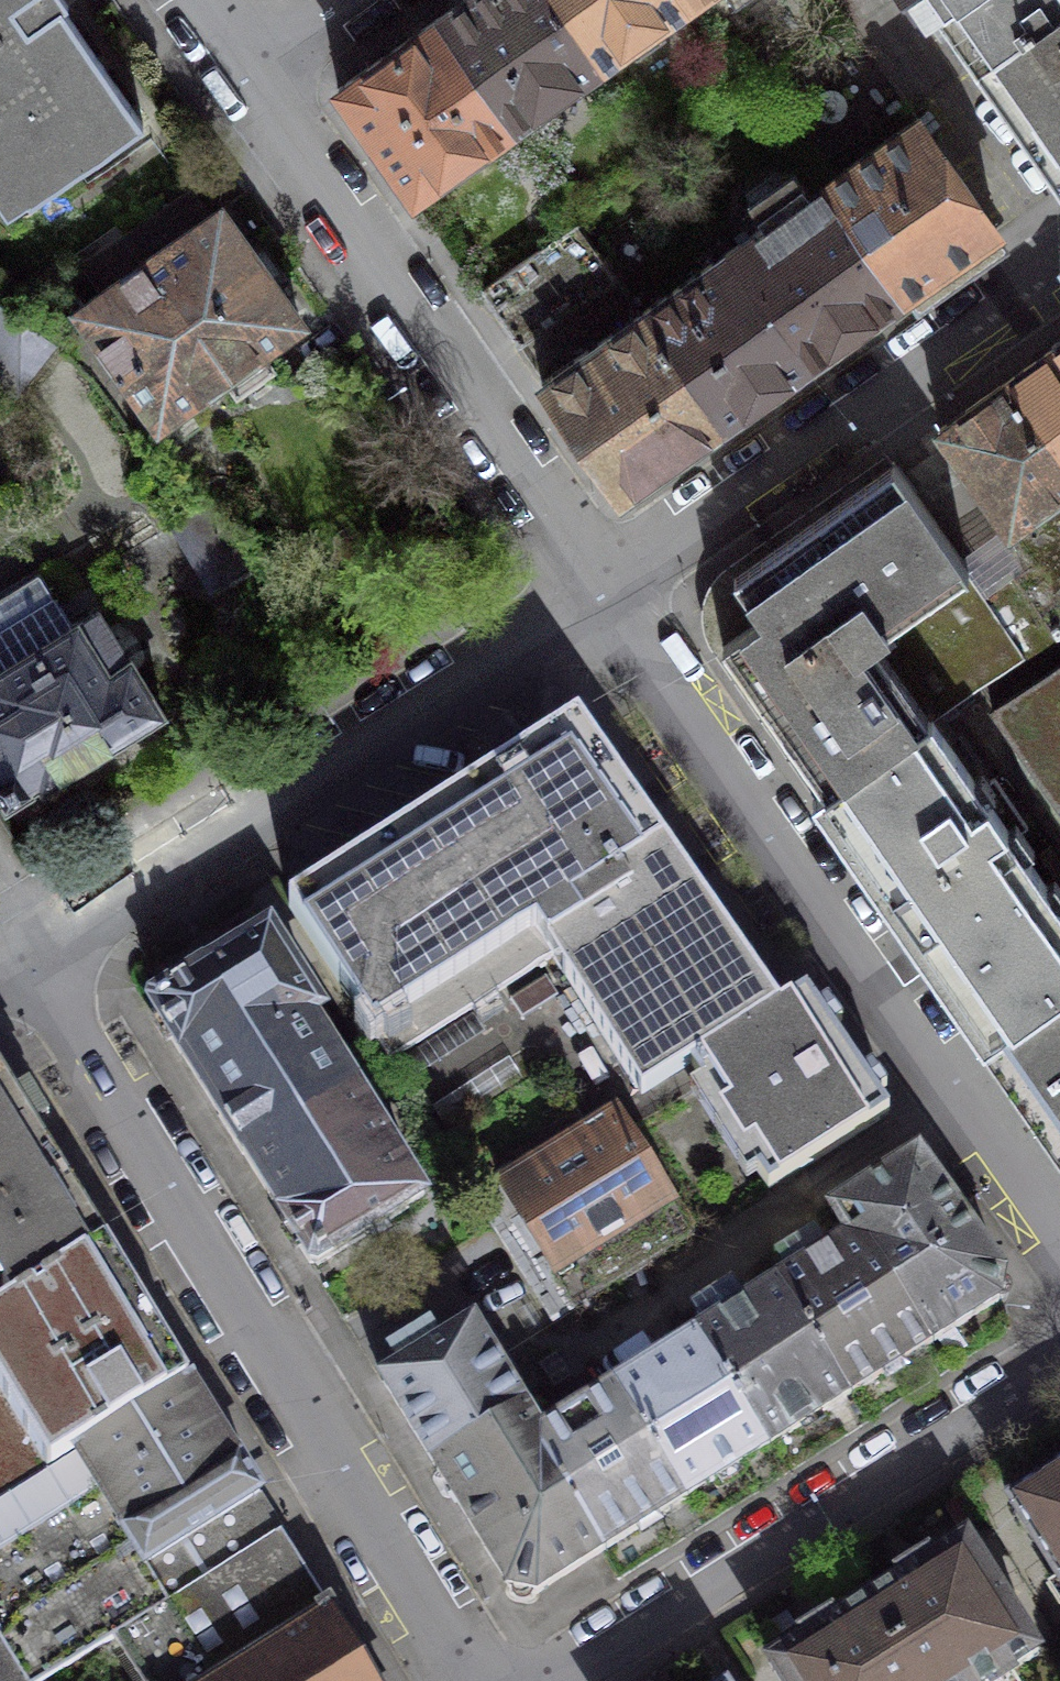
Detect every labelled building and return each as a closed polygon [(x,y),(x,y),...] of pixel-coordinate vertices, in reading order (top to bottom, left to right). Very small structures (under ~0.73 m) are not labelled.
[(31,201),(142,123),(61,8),(66,5),(63,0),(0,0),(0,157),(31,201)] [(512,127),(599,64),(554,0),(463,0),(437,19),(512,127)] [(599,64),(687,3),(685,0),(554,0),(599,64)] [(1059,7),(1059,0),(911,0),(926,21),(937,13),(975,67),(1059,7)] [(975,67),(1058,186),(1059,184),(1059,7),(975,67)] [(512,127),(437,19),(337,89),(413,196),(512,127)] [(825,183),(903,296),(995,230),(915,117),(825,183)] [(730,248),(809,361),(903,296),(825,183),(730,248)] [(300,321),(221,208),(204,220),(185,192),(123,235),(82,264),(101,292),(78,309),(119,368),(116,370),(119,376),(124,373),(158,420),(224,374),(237,394),(274,368),(260,349),(300,321)] [(74,270),(82,264),(123,235),(116,225),(67,260),(74,270)] [(641,311),(719,424),(809,361),(730,248),(641,311)] [(0,302),(0,382),(11,368),(17,372),(45,337),(0,302)] [(719,424),(641,311),(541,382),(618,494),(719,424)] [(1003,383),(1059,465),(1059,343),(1003,383)] [(1032,561),(1059,602),(1059,465),(1003,383),(938,428),(1032,561)] [(1025,652),(985,593),(894,461),(723,582),(715,601),(714,614),(715,630),(826,791),(931,719),(1025,652)] [(205,510),(178,527),(205,571),(233,554),(205,510)] [(1059,629),(1059,602),(1032,561),(985,593),(1025,652),(1059,629)] [(6,805),(30,790),(29,788),(40,781),(43,787),(96,755),(95,753),(163,711),(131,659),(129,661),(99,611),(79,624),(77,621),(0,669),(0,795),(6,805)] [(991,710),(1013,742),(1059,809),(1059,663),(991,710)] [(993,1032),(1059,985),(1059,906),(1011,834),(1026,823),(994,778),(978,790),(931,719),(826,791),(993,1032)] [(664,847),(577,721),(290,904),(389,1059),(555,957),(547,946),(580,926),(567,907),(664,847)] [(778,1009),(664,847),(567,907),(580,926),(547,946),(555,957),(642,1097),(690,1066),(778,1009)] [(323,1013),(269,929),(149,1003),(241,1152),(353,1083),(312,1019),(323,1013)] [(993,1032),(1059,1128),(1059,985),(993,1032)] [(806,991),(778,1009),(690,1066),(769,1190),(890,1115),(878,1096),(886,1090),(873,1070),(863,1077),(833,1031),(842,1026),(827,1004),(818,1010),(806,991)] [(103,1242),(0,1073),(0,1286),(11,1303),(103,1242)] [(424,1199),(353,1083),(241,1152),(312,1267),(424,1199)] [(670,1202),(620,1122),(589,1142),(583,1133),(503,1182),(509,1191),(506,1194),(555,1273),(558,1271),(578,1304),(687,1236),(667,1204),(670,1202)] [(919,1155),(831,1211),(850,1239),(861,1232),(929,1343),(996,1300),(1003,1274),(919,1155)] [(777,1282),(848,1395),(929,1343),(861,1232),(850,1239),(777,1282)] [(188,1383),(103,1242),(11,1303),(0,1310),(0,1389),(48,1470),(188,1383)] [(697,1334),(766,1446),(848,1395),(777,1282),(697,1334)] [(382,1380),(434,1464),(523,1408),(525,1407),(473,1324),(382,1380)] [(613,1387),(684,1497),(757,1452),(766,1446),(697,1334),(613,1387)] [(280,1533),(188,1383),(48,1470),(0,1499),(0,1680),(42,1680),(114,1635),(280,1533)] [(532,1439),(602,1550),(672,1505),(684,1497),(613,1387),(540,1434),(532,1439)] [(48,1470),(0,1389),(0,1499),(48,1470)] [(536,1592),(602,1550),(532,1439),(540,1434),(523,1408),(434,1464),(508,1586),(522,1589),(536,1592)] [(1040,1483),(1041,1484),(1011,1503),(1059,1581),(1059,1471),(1040,1483)] [(280,1533),(114,1635),(143,1680),(374,1680),(368,1672),(310,1580),(280,1533)] [(868,1601),(917,1680),(1014,1680),(1008,1671),(1038,1653),(965,1540),(932,1561),(922,1558),(912,1565),(901,1572),(901,1580),(868,1601)] [(868,1601),(834,1622),(824,1619),(815,1625),(806,1631),(806,1640),(769,1662),(781,1680),(917,1680),(868,1601)]
